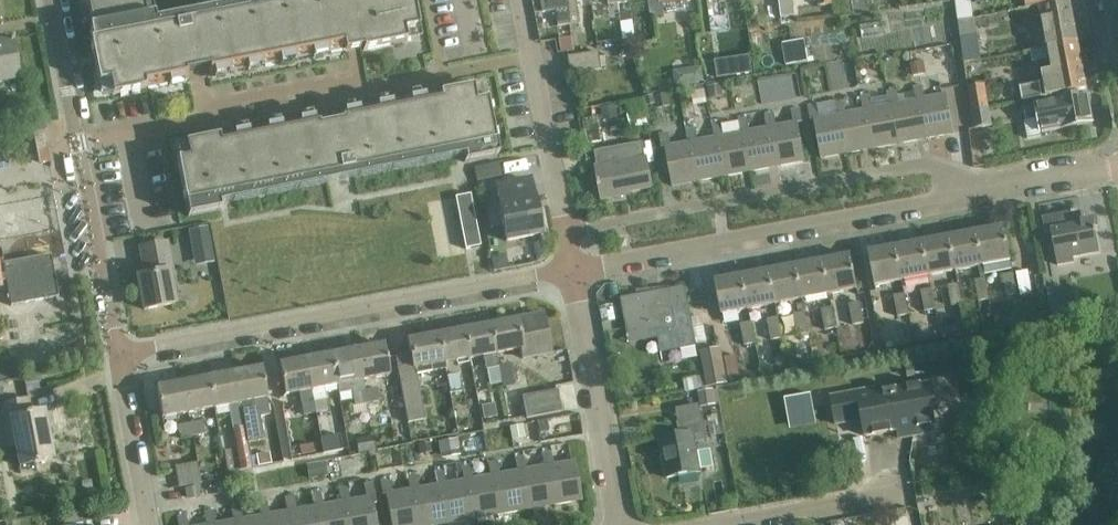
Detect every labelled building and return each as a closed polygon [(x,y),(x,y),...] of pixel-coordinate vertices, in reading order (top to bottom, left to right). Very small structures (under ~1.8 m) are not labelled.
[(155,18),(151,0),(87,0),(88,8),(85,8),(85,9),(88,9),(91,26),(89,26),(92,40),(90,40),(98,83),(101,83),(101,82),(110,81),(112,94),(112,96),(146,89),(146,87),(169,82),(169,85),(170,85),(170,82),(182,79),(183,83),(184,83),(183,80),(187,79),(185,73),(209,68),(211,74),(214,74),(214,77),(215,76),(215,73),(227,71),(228,74),(229,74),(228,71),(246,67),(247,70),(248,70),(247,67),(260,64),(260,67),(261,67),(261,64),(279,61),(280,64),(281,64),(280,60),(292,58),(293,61),(294,61),(294,58),(312,55),(312,58),(313,57),(313,54),(325,51),(326,55),(327,55),(326,52),(344,48),(344,52),(362,48),(363,50),(406,42),(405,40),(403,30),(416,28),(416,29),(418,28),(413,0),(252,0),(155,18)] [(567,9),(566,0),(540,0),(542,15),(556,13),(558,27),(561,27),(570,26),(567,9)] [(567,9),(570,26),(579,24),(576,0),(566,0),(567,9)] [(650,18),(664,16),(662,5),(692,2),(692,0),(648,0),(650,18)] [(780,19),(778,0),(767,0),(770,20),(780,19)] [(780,19),(794,17),(792,0),(778,0),(780,19)] [(872,0),(852,0),(853,15),(873,12),(872,0)] [(970,0),(955,0),(958,21),(973,18),(970,0)] [(1038,6),(1067,0),(1024,0),(1025,8),(1038,6)] [(1077,42),(1069,0),(1067,0),(1038,6),(1046,48),(1077,42)] [(733,31),(730,4),(708,6),(712,34),(733,31)] [(634,39),(631,13),(618,14),(622,41),(634,39)] [(958,21),(964,64),(981,60),(975,20),(973,20),(973,18),(958,21)] [(862,39),(885,36),(883,23),(860,26),(862,39)] [(570,26),(561,27),(561,28),(562,38),(571,37),(570,26)] [(956,59),(950,29),(923,34),(926,49),(927,49),(930,64),(956,59)] [(20,80),(13,38),(0,40),(0,84),(20,80)] [(803,39),(782,42),(786,65),(807,61),(803,39)] [(716,41),(703,44),(706,61),(719,58),(716,41)] [(1052,71),(1082,65),(1077,42),(1046,48),(1030,51),(1032,63),(1049,60),(1052,71)] [(571,76),(602,71),(600,53),(568,57),(571,76)] [(749,56),(732,59),(735,76),(752,74),(749,56)] [(921,76),(919,62),(908,64),(911,78),(921,76)] [(1082,65),(1052,71),(1041,73),(1043,85),(1020,89),(1023,102),(1086,90),(1082,65)] [(701,69),(691,70),(693,84),(703,82),(701,69)] [(971,112),(988,109),(983,85),(967,88),(971,112)] [(917,100),(924,136),(925,136),(926,139),(943,136),(943,132),(952,130),(945,94),(924,98),(922,86),(912,88),(914,100),(917,100)] [(464,163),(498,156),(487,100),(484,100),(484,101),(475,103),(473,90),(473,89),(473,88),(439,94),(439,96),(425,99),(424,96),(423,96),(424,100),(411,102),(411,99),(410,99),(410,102),(392,105),(391,103),(390,103),(391,106),(379,109),(378,105),(377,105),(377,108),(359,112),(359,109),(358,109),(358,113),(346,115),(345,112),(344,112),(345,115),(342,115),(343,122),(319,126),(318,120),(314,121),(314,118),(313,118),(314,121),(301,124),(300,120),(299,120),(300,123),(282,127),(281,124),(280,124),(281,128),(268,130),(268,127),(267,127),(267,130),(249,133),(249,130),(248,131),(248,134),(236,137),(235,133),(234,133),(235,136),(220,139),(219,137),(186,144),(186,146),(187,145),(189,159),(180,160),(177,160),(188,217),(222,210),(222,209),(220,210),(219,204),(296,189),(299,205),(334,199),(330,182),(343,180),(346,196),(381,189),(378,173),(464,156),(465,162),(464,162),(464,163)] [(732,102),(730,89),(717,91),(718,104),(732,102)] [(917,100),(914,100),(898,103),(896,91),(886,93),(889,106),(891,105),(898,141),(899,141),(900,144),(917,141),(916,137),(924,136),(917,100)] [(667,94),(653,96),(655,105),(656,109),(670,107),(667,94)] [(705,107),(703,95),(688,98),(691,110),(705,107)] [(1060,130),(1093,123),(1087,95),(1019,109),(1020,115),(1025,114),(1026,121),(1037,118),(1040,133),(1060,130)] [(653,96),(644,98),(646,106),(655,105),(653,96)] [(891,105),(889,106),(872,109),(869,96),(860,98),(862,110),(864,110),(871,146),(872,146),(872,149),(891,146),(890,142),(898,141),(891,105)] [(864,110),(862,110),(846,113),(843,101),(834,103),(836,115),(838,115),(844,151),(846,151),(846,154),(864,151),(863,147),(871,146),(864,110)] [(616,104),(601,107),(603,120),(618,117),(616,104)] [(838,115),(836,115),(819,118),(817,106),(807,108),(810,121),(813,121),(821,159),(838,156),(837,152),(844,151),(838,115)] [(777,168),(781,167),(795,164),(794,161),(804,159),(797,124),(802,123),(800,109),(790,111),(793,124),(776,127),(774,114),(764,116),(767,129),(769,128),(776,164),(777,168)] [(988,109),(971,112),(975,129),(991,126),(988,109)] [(769,128),(767,129),(750,132),(747,119),(738,121),(740,134),(743,133),(750,169),(750,173),(769,169),(768,165),(776,164),(769,128)] [(743,133),(740,134),(723,137),(721,124),(711,126),(714,139),(716,138),(723,174),(724,178),(742,174),(741,170),(750,169),(743,133)] [(716,138),(714,139),(697,142),(695,129),(685,131),(687,143),(690,143),(697,179),(697,183),(716,179),(715,175),(723,174),(716,138)] [(690,143),(687,143),(670,147),(668,134),(659,136),(661,149),(664,149),(671,188),(689,184),(688,180),(697,179),(690,143)] [(645,158),(644,158),(641,143),(594,152),(597,168),(595,169),(601,201),(620,197),(619,194),(651,188),(645,158)] [(48,163),(45,152),(0,161),(0,172),(48,163)] [(499,164),(474,169),(476,182),(502,177),(499,164)] [(540,235),(533,198),(530,179),(495,185),(506,241),(540,235)] [(460,224),(475,221),(470,195),(455,198),(460,224)] [(1051,232),(1057,266),(1074,263),(1073,258),(1099,253),(1093,223),(1083,225),(1080,210),(1042,218),(1045,234),(1051,232)] [(475,221),(460,224),(465,250),(480,247),(475,221)] [(207,226),(188,230),(193,253),(212,249),(207,226)] [(976,233),(982,267),(1010,261),(1004,228),(976,233)] [(955,272),(982,267),(976,233),(949,238),(955,272)] [(929,277),(955,272),(949,238),(922,243),(929,277)] [(171,272),(166,243),(140,248),(145,276),(137,278),(143,310),(175,305),(169,272),(171,272)] [(902,282),(929,277),(922,243),(896,248),(902,282)] [(874,287),(902,282),(896,248),(868,253),(874,287)] [(5,276),(6,282),(12,307),(59,297),(50,255),(3,266),(5,276)] [(822,262),(828,295),(856,290),(850,257),(822,262)] [(802,300),(828,295),(822,262),(796,267),(802,300)] [(775,305),(802,300),(796,267),(769,272),(775,305)] [(1032,295),(1027,271),(1016,274),(1021,297),(1032,295)] [(749,310),(775,305),(769,272),(742,277),(749,310)] [(1016,295),(1012,274),(1002,276),(1006,297),(1016,295)] [(721,316),(749,310),(742,277),(714,282),(721,316)] [(989,301),(985,280),(974,282),(978,302),(989,301)] [(962,306),(958,285),(947,287),(951,308),(962,306)] [(696,347),(689,311),(684,288),(669,291),(620,300),(629,344),(658,339),(661,354),(696,347)] [(934,311),(930,290),(920,292),(924,313),(934,311)] [(1061,290),(1047,292),(1049,305),(1063,302),(1061,290)] [(908,315),(904,295),(893,297),(897,318),(908,315)] [(863,324),(859,303),(849,305),(853,326),(863,324)] [(836,329),(832,308),(821,310),(825,331),(836,329)] [(809,335),(804,313),(793,316),(798,337),(809,335)] [(522,359),(532,357),(550,354),(543,315),(490,325),(496,354),(520,349),(522,359)] [(777,318),(766,321),(770,342),(781,339),(777,318)] [(750,324),(739,326),(744,347),(755,345),(750,324)] [(498,367),(496,354),(490,325),(463,330),(469,359),(482,356),(489,385),(501,382),(498,367)] [(443,364),(469,359),(463,330),(438,335),(443,364)] [(438,335),(407,341),(410,354),(394,357),(407,424),(424,421),(415,375),(444,370),(443,364),(438,335)] [(22,341),(24,355),(44,352),(41,338),(22,341)] [(795,347),(794,350),(796,354),(800,356),(803,354),(805,351),(805,347),(802,345),(798,344),(795,347)] [(357,350),(363,381),(389,377),(383,345),(357,350)] [(367,404),(365,391),(363,381),(357,350),(331,355),(337,386),(339,395),(352,392),(355,407),(367,404)] [(686,392),(707,388),(726,384),(720,350),(700,354),(704,376),(684,380),(686,392)] [(734,354),(723,356),(726,376),(738,374),(734,354)] [(323,389),(337,386),(331,355),(305,360),(311,391),(315,413),(318,428),(319,433),(331,431),(323,389)] [(0,361),(0,381),(18,378),(15,359),(0,361)] [(315,413),(311,391),(305,360),(278,365),(284,396),(299,393),(303,416),(315,413)] [(505,366),(498,367),(501,382),(513,380),(510,365),(505,366)] [(257,425),(253,402),(266,400),(261,368),(234,373),(240,405),(244,427),(257,425)] [(565,396),(579,395),(577,369),(562,371),(565,396)] [(244,427),(240,405),(234,373),(208,378),(214,410),(228,407),(240,471),(252,469),(244,427)] [(462,392),(458,375),(446,377),(450,395),(462,392)] [(188,414),(214,410),(208,378),(183,383),(188,414)] [(162,419),(188,414),(183,383),(156,388),(162,419)] [(875,389),(831,397),(836,425),(862,421),(865,437),(898,431),(900,440),(941,432),(939,417),(936,418),(930,385),(876,394),(875,389)] [(365,391),(367,404),(379,402),(377,389),(365,391)] [(522,397),(527,418),(561,411),(557,390),(522,397)] [(716,406),(713,390),(698,393),(701,409),(716,406)] [(15,446),(19,467),(52,460),(44,411),(31,414),(28,400),(2,406),(10,447),(15,446)] [(703,418),(701,419),(699,406),(676,410),(678,423),(677,423),(679,437),(660,441),(667,480),(700,474),(700,471),(715,468),(711,451),(702,446),(695,447),(694,440),(707,437),(703,418)] [(315,413),(303,416),(306,430),(318,428),(315,413)] [(181,439),(205,434),(202,421),(178,426),(181,439)] [(522,426),(509,428),(512,440),(524,438),(522,426)] [(259,440),(257,427),(245,428),(248,442),(259,440)] [(228,448),(225,433),(219,434),(226,473),(234,471),(229,448),(228,448)] [(339,435),(320,439),(323,454),(342,450),(339,435)] [(373,436),(355,440),(357,454),(376,451),(373,436)] [(456,440),(438,443),(441,460),(459,457),(456,440)] [(312,444),(299,447),(301,455),(314,453),(312,444)] [(401,449),(389,451),(390,460),(402,459),(401,449)] [(546,468),(552,506),(581,501),(574,463),(552,467),(550,453),(540,455),(543,469),(546,468)] [(268,454),(255,456),(257,467),(270,464),(268,454)] [(546,468),(543,469),(525,472),(523,458),(514,460),(516,473),(519,473),(525,511),(552,506),(546,468)] [(200,484),(197,463),(175,467),(178,487),(200,484)] [(320,463),(307,465),(310,479),(323,477),(321,463),(320,463)] [(519,473),(516,473),(499,476),(496,463),(487,464),(489,478),(491,477),(498,516),(525,511),(519,473)] [(491,477),(489,478),(471,481),(469,467),(460,469),(462,483),(464,482),(471,520),(498,516),(491,477)] [(462,483),(445,486),(442,472),(433,474),(435,488),(437,487),(444,524),(445,524),(471,520),(464,482),(462,483)] [(435,488),(418,491),(415,477),(406,478),(409,492),(410,492),(416,524),(444,524),(437,487),(435,488)] [(248,480),(239,482),(241,491),(250,489),(248,480)] [(409,492),(391,495),(389,481),(379,483),(382,497),(385,496),(390,524),(416,524),(410,492),(409,492)] [(349,524),(376,524),(372,506),(374,506),(373,498),(374,497),(372,484),(362,486),(365,500),(349,503),(347,488),(343,489),(349,524)] [(198,486),(186,488),(188,498),(199,496),(198,486)] [(343,489),(338,490),(340,504),(323,507),(320,493),(315,494),(321,524),(349,524),(343,489)] [(315,494),(310,495),(312,509),(295,512),(292,498),(288,499),(292,524),(321,524),(315,494)] [(288,499),(283,500),(285,513),(268,516),(265,503),(260,504),(264,524),(292,524),(288,499)] [(260,504),(256,504),(258,518),(241,521),(238,508),(229,509),(231,522),(235,522),(235,524),(264,524),(260,504)] [(212,512),(202,514),(204,524),(214,524),(212,512)] [(185,517),(176,518),(177,524),(187,524),(185,517)]
